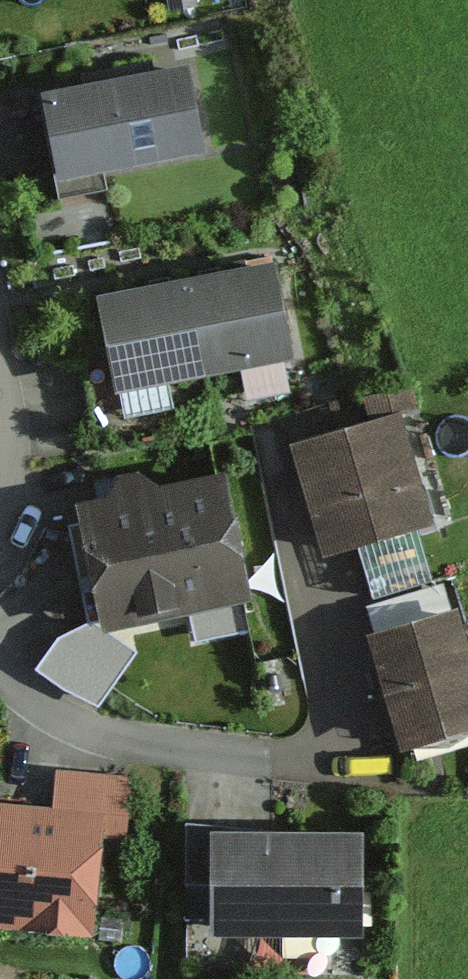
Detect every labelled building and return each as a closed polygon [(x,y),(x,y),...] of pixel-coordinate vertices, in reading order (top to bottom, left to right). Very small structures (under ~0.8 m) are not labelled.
[(104,87),(41,101),(65,203),(108,193),(105,182),(206,158),(186,68),(104,87)] [(165,293),(100,306),(119,402),(294,368),(276,271),(213,283),(165,293)] [(411,388),(362,404),(371,431),(400,422),(418,414),(411,388)] [(360,435),(291,457),(325,560),(434,524),(400,422),(371,431),(360,435)] [(109,507),(76,516),(105,641),(254,607),(226,484),(160,500),(137,480),(119,484),(109,507)] [(369,648),(379,681),(404,759),(467,738),(467,654),(457,620),(369,648)] [(0,815),(0,936),(93,943),(101,839),(124,840),(128,785),(57,780),(54,819),(0,815)] [(260,839),(189,831),(189,922),(213,922),(213,946),(362,946),(361,841),(279,841),(260,839)]
